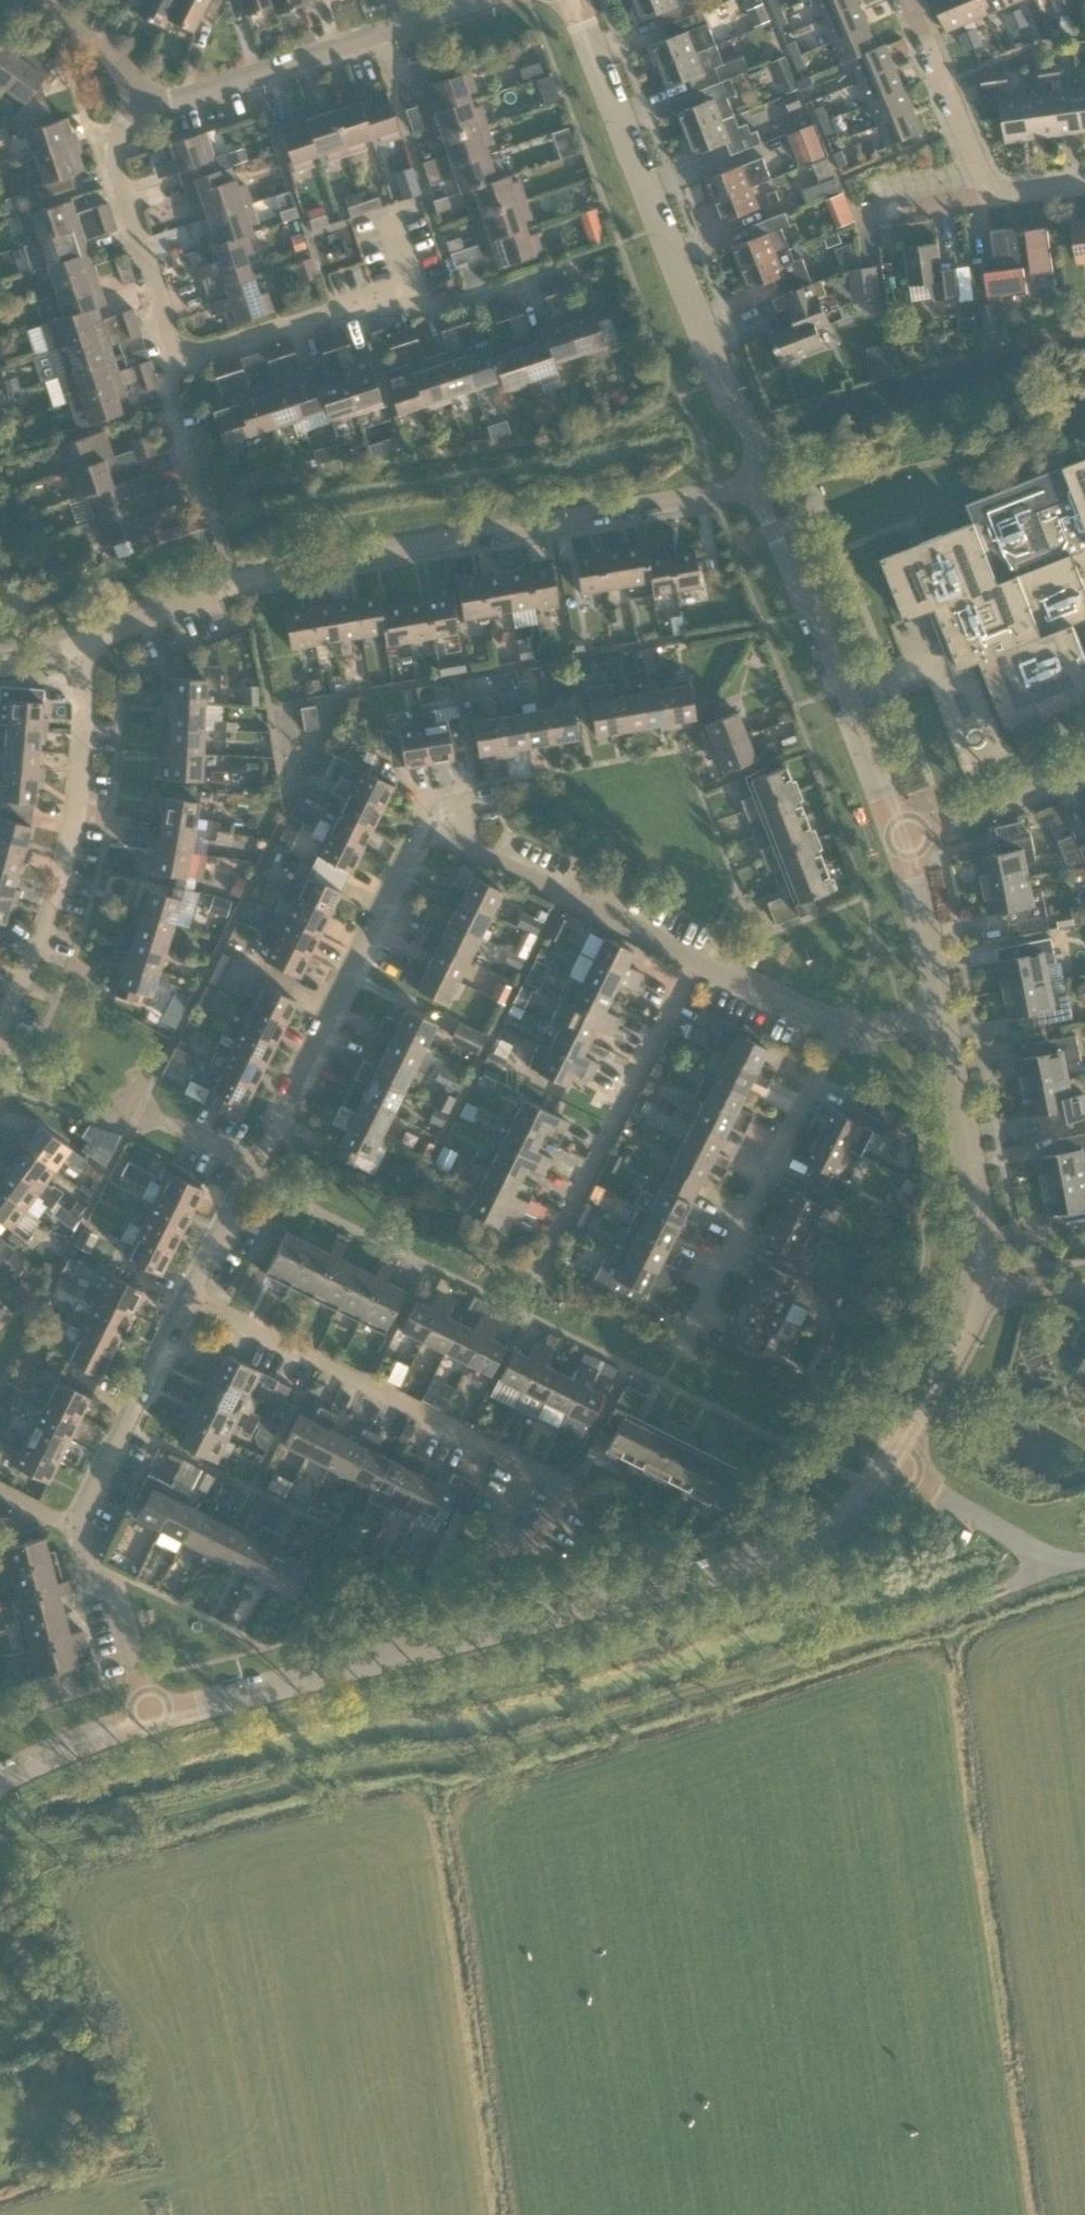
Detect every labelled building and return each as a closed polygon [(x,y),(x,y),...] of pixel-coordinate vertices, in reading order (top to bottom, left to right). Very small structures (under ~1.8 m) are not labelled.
[(137,12),(163,25),(167,17),(175,0),(143,0),(137,12)] [(167,17),(192,30),(201,12),(213,19),(222,0),(175,0),(167,17)] [(245,13),(272,4),(271,0),(241,0),(245,13)] [(272,4),(275,12),(302,3),(301,0),(271,0),(272,4)] [(641,19),(678,5),(676,0),(634,0),(641,19)] [(782,10),(778,0),(769,0),(775,13),(782,10)] [(858,0),(817,0),(825,18),(860,3),(858,0)] [(967,21),(958,0),(933,0),(946,30),(967,21)] [(967,21),(989,12),(983,0),(958,0),(967,21)] [(1010,3),(1008,0),(983,0),(989,12),(1010,3)] [(1066,7),(1063,0),(1053,0),(1058,11),(1066,7)] [(869,25),(860,3),(825,18),(834,40),(869,25)] [(771,20),(763,4),(748,10),(755,27),(771,20)] [(1021,8),(1013,12),(1020,28),(1028,24),(1021,8)] [(782,10),(775,13),(780,25),(788,22),(782,10)] [(1011,31),(1020,28),(1013,12),(1005,15),(1011,31)] [(659,65),(716,42),(708,21),(651,44),(659,65)] [(878,46),(877,46),(869,25),(834,40),(843,61),(851,58),(851,57),(878,46)] [(982,43),(976,27),(967,30),(974,47),(982,43)] [(965,50),(974,47),(967,30),(959,34),(965,50)] [(2,86),(28,50),(5,34),(0,41),(0,84),(2,86)] [(793,57),(801,53),(796,41),(788,44),(793,57)] [(716,42),(659,65),(668,86),(716,68),(721,80),(750,69),(745,56),(725,64),(716,42)] [(885,42),(877,46),(878,46),(851,57),(851,58),(861,81),(895,66),(885,42)] [(17,133),(25,131),(25,130),(53,121),(53,120),(40,81),(50,67),(28,50),(2,86),(23,101),(11,117),(17,133)] [(542,73),(535,52),(516,58),(523,79),(542,73)] [(801,53),(793,57),(799,70),(807,66),(801,53)] [(799,88),(786,56),(773,63),(786,93),(799,88)] [(1059,62),(1048,64),(1051,79),(1061,78),(1059,62)] [(1040,80),(1051,79),(1048,64),(1038,65),(1040,80)] [(870,104),(905,89),(895,66),(861,81),(870,104)] [(405,108),(408,119),(469,99),(467,92),(475,89),(469,70),(425,84),(430,100),(405,108)] [(1007,70),(996,71),(981,73),(983,88),(1009,85),(1007,70)] [(814,83),(810,75),(797,80),(800,88),(806,86),(814,83)] [(686,133),(734,114),(727,97),(737,93),(730,76),(703,87),(708,99),(677,111),(686,133)] [(355,88),(370,136),(378,133),(380,142),(400,135),(385,91),(370,96),(366,84),(355,88)] [(1084,130),(1078,86),(1052,89),(1058,134),(1084,130)] [(363,138),(370,136),(355,88),(343,91),(347,104),(332,109),(347,153),(366,146),(363,138)] [(914,110),(905,89),(870,104),(879,125),(914,110)] [(1032,137),(1058,134),(1052,89),(1026,93),(1032,137)] [(555,90),(540,96),(543,104),(558,99),(555,90)] [(784,98),(790,111),(802,106),(797,93),(784,98)] [(1032,137),(1026,93),(999,97),(1005,141),(1032,137)] [(471,106),(469,99),(408,119),(412,131),(437,122),(442,137),(486,123),(480,104),(471,106)] [(313,101),(302,105),(318,153),(325,151),(328,159),(347,153),(332,109),(317,114),(313,101)] [(310,155),(318,153),(302,105),(291,109),(295,121),(279,126),(293,170),(313,163),(310,155)] [(822,125),(830,121),(823,105),(815,109),(822,125)] [(914,110),(879,125),(888,145),(923,130),(914,110)] [(734,114),(686,133),(694,154),(727,141),(731,154),(762,142),(757,129),(751,131),(747,122),(739,125),(734,114)] [(25,131),(33,156),(75,142),(66,116),(53,120),(53,121),(25,130),(25,131)] [(830,121),(822,125),(826,135),(834,132),(830,121)] [(492,142),(486,123),(442,137),(447,152),(422,161),(426,172),(486,152),(484,145),(492,142)] [(573,124),(557,130),(566,156),(582,150),(573,124)] [(825,155),(814,124),(788,134),(800,164),(825,155)] [(182,181),(218,170),(231,165),(226,151),(213,156),(205,130),(161,145),(166,160),(154,164),(158,176),(178,169),(182,181)] [(84,168),(75,142),(33,156),(42,181),(34,184),(38,197),(73,186),(69,173),(84,168)] [(247,159),(243,147),(229,152),(233,164),(247,159)] [(854,161),(849,147),(833,153),(839,167),(854,161)] [(488,159),(486,152),(426,172),(429,183),(455,175),(460,190),(503,176),(502,175),(496,157),(488,159)] [(714,200),(771,177),(763,156),(706,178),(714,200)] [(835,176),(828,157),(813,163),(820,181),(835,176)] [(207,216),(251,202),(244,182),(236,185),(234,177),(221,181),(218,170),(182,181),(189,205),(202,201),(207,216)] [(476,197),(481,212),(524,198),(518,179),(510,181),(507,174),(502,175),(503,176),(460,190),(463,201),(476,197)] [(772,178),(771,177),(714,200),(722,221),(759,206),(751,186),(772,178)] [(419,193),(415,183),(400,188),(403,198),(419,193)] [(779,200),(777,190),(767,193),(770,202),(779,200)] [(856,219),(844,190),(826,198),(838,227),(856,219)] [(350,216),(366,211),(362,200),(361,201),(357,191),(344,196),(350,216)] [(22,205),(18,193),(3,197),(7,209),(22,205)] [(362,200),(366,211),(380,206),(377,195),(362,200)] [(449,206),(446,195),(432,199),(436,211),(449,206)] [(473,231),(477,243),(525,227),(522,220),(531,217),(524,198),(481,212),(485,227),(473,231)] [(27,242),(38,239),(112,214),(107,201),(75,211),(71,199),(18,216),(27,242)] [(247,232),(247,233),(251,231),(249,223),(257,221),(251,202),(207,216),(212,231),(199,235),(203,246),(247,232)] [(298,215),(294,205),(279,210),(282,220),(298,215)] [(307,210),(309,218),(312,228),(328,223),(322,205),(307,210)] [(606,238),(596,207),(579,212),(589,243),(606,238)] [(777,252),(778,254),(790,249),(781,227),(790,223),(785,211),(751,224),(756,236),(732,246),(740,267),(777,252)] [(116,228),(112,214),(38,239),(47,264),(88,251),(84,238),(116,228)] [(1073,223),(1078,261),(1084,260),(1084,221),(1073,223)] [(1018,234),(1018,230),(1007,232),(1006,227),(990,230),(996,269),(984,271),(988,297),(1001,295),(1001,300),(1014,298),(1014,293),(1027,291),(1023,267),(1030,266),(1031,273),(1053,271),(1047,226),(1026,229),(1027,233),(1018,234)] [(463,247),(466,257),(480,252),(481,254),(493,250),(498,265),(542,251),(535,232),(527,234),(525,227),(477,243),(463,247)] [(209,288),(251,274),(245,254),(253,251),(247,233),(247,232),(203,246),(208,261),(195,265),(199,277),(205,275),(209,288)] [(305,247),(301,234),(291,237),(296,250),(305,247)] [(446,240),(449,252),(463,247),(459,236),(446,240)] [(941,269),(937,242),(905,246),(910,284),(933,281),(935,297),(960,294),(956,267),(941,269)] [(26,255),(23,247),(12,250),(15,258),(26,255)] [(97,277),(117,270),(129,266),(124,252),(92,263),(88,251),(47,264),(55,290),(97,276),(97,277)] [(777,252),(740,267),(749,288),(780,276),(786,291),(812,281),(802,256),(782,264),(778,254),(777,252)] [(316,277),(310,256),(293,262),(299,282),(316,277)] [(858,267),(863,302),(882,299),(877,265),(858,267)] [(133,279),(129,266),(117,270),(122,283),(133,279)] [(258,293),(251,274),(209,288),(213,300),(207,301),(211,313),(224,309),(229,325),(272,310),(266,291),(258,293)] [(553,279),(577,353),(604,344),(595,320),(590,303),(573,308),(566,288),(570,286),(567,275),(553,279)] [(105,303),(97,277),(97,276),(55,290),(63,315),(64,316),(96,305),(96,306),(105,303)] [(828,294),(822,278),(772,298),(777,311),(789,306),(796,322),(771,332),(782,361),(823,345),(817,328),(829,323),(819,298),(828,294)] [(552,361),(577,353),(553,279),(540,283),(543,295),(544,295),(551,316),(537,320),(540,329),(541,329),(551,361),(552,361)] [(529,378),(531,383),(534,393),(560,385),(552,361),(551,361),(541,329),(540,329),(528,333),(521,312),(522,312),(518,300),(505,304),(508,316),(515,337),(529,379),(529,378)] [(973,300),(961,302),(962,310),(974,309),(973,300)] [(495,321),(508,316),(505,304),(504,304),(505,305),(491,309),(495,321)] [(996,330),(992,304),(979,306),(983,332),(996,330)] [(100,318),(96,306),(96,305),(64,316),(63,315),(50,319),(40,323),(48,350),(59,346),(137,320),(133,307),(121,311),(100,318)] [(464,309),(450,313),(461,345),(474,387),(500,379),(500,378),(489,345),(490,345),(487,336),(474,341),(464,309)] [(449,395),(474,387),(461,345),(450,313),(437,317),(441,329),(447,349),(435,353),(449,395)] [(48,350),(57,375),(67,372),(68,372),(73,371),(73,370),(114,356),(109,343),(130,337),(141,333),(137,320),(59,346),(48,350)] [(402,341),(409,362),(423,404),(422,404),(424,408),(451,399),(449,395),(435,353),(422,358),(415,337),(416,337),(412,325),(399,329),(403,341),(402,341)] [(389,346),(402,341),(403,341),(399,329),(398,329),(399,330),(385,334),(389,346)] [(345,330),(331,335),(356,413),(383,404),(367,358),(354,362),(348,342),(345,330)] [(315,376),(325,409),(326,408),(330,421),(356,413),(331,335),(317,339),(321,351),(326,366),(331,364),(333,370),(316,376),(315,376)] [(531,383),(529,378),(529,379),(515,337),(490,345),(489,345),(500,378),(500,379),(504,392),(531,383)] [(300,417),(325,409),(315,376),(316,376),(313,366),(300,371),(293,350),(294,350),(290,338),(276,343),(300,417)] [(274,379),(261,383),(275,425),(300,417),(276,343),(263,347),(267,359),(274,379)] [(238,355),(225,360),(228,371),(235,392),(249,434),(275,425),(261,383),(248,387),(242,367),(238,355)] [(65,400),(76,397),(81,395),(81,396),(154,371),(149,358),(138,362),(118,369),(114,356),(73,370),(73,371),(68,372),(67,372),(57,375),(65,400)] [(235,392),(228,371),(225,360),(211,364),(222,396),(209,400),(223,442),(249,434),(235,392)] [(409,362),(383,371),(397,412),(422,404),(423,404),(409,362)] [(896,373),(895,363),(870,366),(871,381),(896,373)] [(81,395),(76,397),(85,424),(131,408),(126,395),(146,388),(146,389),(158,385),(154,371),(81,396),(81,395)] [(20,387),(16,376),(3,380),(7,392),(20,387)] [(8,421),(4,408),(0,409),(0,424),(8,421)] [(62,443),(71,468),(71,469),(113,455),(112,455),(104,429),(62,443)] [(133,448),(152,442),(148,433),(130,439),(133,448)] [(71,469),(71,468),(66,470),(75,497),(87,493),(87,492),(120,481),(115,464),(136,457),(136,458),(155,452),(152,442),(133,448),(112,455),(113,455),(71,469)] [(324,446),(312,449),(316,462),(327,459),(324,446)] [(1064,465),(1064,464),(966,502),(973,521),(881,557),(906,619),(936,607),(960,668),(981,660),(1007,729),(1084,699),(1084,653),(1074,624),(1084,619),(1084,585),(1073,554),(1084,549),(1084,457),(1064,465)] [(87,492),(87,493),(95,518),(140,503),(140,504),(162,496),(180,490),(177,480),(159,487),(138,494),(132,477),(120,481),(87,492)] [(162,496),(140,504),(140,503),(95,518),(104,544),(129,536),(133,549),(158,540),(153,527),(148,528),(144,515),(166,507),(165,505),(183,499),(180,490),(162,496)] [(8,492),(0,495),(0,511),(13,507),(8,492)] [(0,527),(0,545),(19,539),(13,522),(0,527)] [(645,543),(620,547),(626,584),(650,580),(646,556),(647,556),(645,543)] [(597,551),(603,588),(626,584),(620,547),(597,551)] [(700,585),(697,570),(693,548),(669,552),(676,589),(700,585)] [(580,593),(603,588),(597,551),(573,555),(580,593)] [(652,593),(676,589),(669,552),(647,556),(646,556),(650,580),(652,593)] [(527,567),(533,605),(557,601),(551,563),(527,567)] [(527,567),(503,572),(510,609),(533,605),(527,567)] [(503,572),(480,576),(486,613),(510,609),(503,572)] [(486,613),(480,576),(456,580),(463,617),(486,613)] [(360,635),(383,631),(384,631),(379,606),(380,606),(378,593),(354,597),(360,635)] [(450,594),(426,598),(433,636),(456,632),(450,594)] [(354,597),(330,602),(337,639),(360,635),(354,597)] [(436,652),(433,636),(426,598),(402,602),(409,640),(423,637),(426,654),(436,652)] [(337,639),(330,602),(307,606),(313,643),(337,639)] [(385,644),(409,640),(402,602),(380,606),(379,606),(384,631),(383,631),(385,644)] [(290,647),(313,643),(307,606),(284,610),(290,647)] [(621,619),(619,606),(608,608),(610,621),(621,619)] [(498,630),(495,639),(505,641),(507,632),(498,630)] [(242,657),(256,654),(253,632),(238,635),(242,657)] [(580,637),(573,638),(575,650),(582,649),(580,637)] [(203,652),(203,664),(217,664),(217,653),(203,652)] [(463,657),(438,661),(440,674),(465,670),(463,657)] [(217,664),(203,664),(197,664),(197,665),(196,677),(219,678),(220,664),(217,664)] [(635,670),(637,682),(646,681),(644,668),(635,670)] [(368,670),(355,673),(357,684),(370,682),(368,670)] [(628,684),(637,682),(635,670),(625,671),(628,684)] [(204,703),(204,704),(218,704),(219,678),(196,677),(171,676),(170,691),(165,691),(164,701),(204,703)] [(319,677),(305,680),(307,690),(321,687),(319,677)] [(570,694),(568,681),(558,683),(560,695),(570,694)] [(621,735),(614,696),(611,681),(586,686),(589,700),(595,733),(610,731),(611,736),(621,735)] [(23,683),(10,682),(6,723),(46,726),(47,716),(41,716),(43,700),(22,699),(23,683)] [(694,716),(699,719),(705,708),(700,705),(692,707),(688,683),(663,687),(670,726),(680,725),(679,719),(694,716)] [(258,703),(257,685),(243,686),(244,704),(258,703)] [(663,687),(638,691),(644,725),(659,722),(660,728),(670,726),(663,687)] [(518,689),(520,702),(529,701),(527,688),(518,689)] [(520,702),(518,689),(509,691),(511,704),(520,702)] [(644,725),(638,691),(614,696),(621,735),(631,733),(630,727),(644,725)] [(480,709),(478,696),(468,698),(470,711),(480,709)] [(170,712),(169,727),(203,728),(204,704),(204,703),(164,701),(164,712),(170,712)] [(319,727),(315,703),(300,706),(304,729),(319,727)] [(572,703),(546,707),(553,746),(563,745),(562,739),(577,736),(572,703)] [(553,746),(546,707),(522,711),(528,745),(542,742),(543,748),(553,746)] [(433,708),(419,710),(428,762),(452,758),(451,749),(464,747),(458,713),(449,715),(446,720),(435,722),(433,708)] [(710,711),(705,708),(699,719),(704,722),(710,736),(704,738),(708,748),(745,734),(736,710),(713,718),(710,711)] [(428,762),(419,710),(410,712),(413,726),(379,731),(381,747),(400,744),(404,766),(428,762)] [(513,747),(528,745),(522,711),(497,715),(504,755),(514,753),(513,747)] [(494,756),(504,755),(497,715),(472,720),(478,753),(493,751),(494,756)] [(212,728),(225,729),(226,720),(213,719),(212,728)] [(6,723),(4,748),(38,751),(39,736),(45,737),(46,726),(6,723)] [(162,751),(202,753),(203,728),(169,727),(168,741),(163,741),(162,751)] [(225,729),(212,728),(212,738),(225,738),(225,729)] [(784,749),(801,742),(797,733),(780,740),(784,749)] [(754,757),(753,754),(753,753),(745,734),(708,748),(712,758),(717,755),(723,770),(754,757)] [(771,740),(759,745),(763,754),(775,749),(771,740)] [(4,748),(2,773),(42,776),(43,766),(37,765),(38,751),(4,748)] [(338,758),(322,750),(312,769),(328,778),(338,758)] [(201,778),(202,753),(162,751),(162,762),(167,762),(167,777),(201,778)] [(744,809),(793,790),(784,765),(746,779),(751,794),(740,799),(744,809)] [(340,775),(335,783),(382,806),(393,784),(359,768),(352,781),(340,775)] [(223,770),(210,769),(210,779),(223,779),(223,770)] [(27,812),(29,801),(34,801),(35,786),(41,786),(42,776),(2,773),(0,797),(0,798),(2,798),(1,808),(27,812)] [(372,827),(382,806),(335,783),(331,792),(344,798),(338,811),(372,827)] [(765,829),(803,814),(793,790),(744,809),(748,820),(760,815),(765,829)] [(163,806),(161,820),(194,826),(198,800),(159,794),(157,805),(163,806)] [(1,808),(0,813),(0,843),(29,851),(32,841),(26,839),(30,824),(26,823),(27,812),(1,808)] [(319,817),(315,826),(361,849),(372,827),(338,811),(331,824),(319,817)] [(763,858),(812,839),(803,814),(765,829),(770,843),(759,848),(763,858)] [(289,850),(303,822),(289,815),(275,844),(289,850)] [(203,827),(216,829),(218,820),(205,818),(203,827)] [(151,843),(190,850),(194,826),(161,820),(158,834),(152,833),(151,843)] [(323,840),(311,863),(340,877),(344,868),(350,870),(361,849),(315,826),(311,834),(323,840)] [(216,829),(203,827),(202,836),(214,838),(216,829)] [(984,885),(1028,876),(1025,861),(1036,858),(1031,833),(999,840),(1001,852),(979,857),(984,885)] [(779,864),(784,878),(822,863),(812,839),(763,858),(767,869),(779,864)] [(29,851),(0,843),(0,868),(17,873),(21,859),(26,861),(29,851)] [(190,850),(151,843),(149,854),(155,855),(152,870),(186,875),(190,850)] [(335,887),(340,877),(311,863),(300,887),(287,881),(283,889),(330,912),(341,890),(335,887)] [(822,863),(784,878),(789,892),(766,901),(774,923),(815,907),(811,896),(832,888),(822,863)] [(16,899),(19,889),(13,887),(17,873),(0,868),(0,894),(16,899)] [(445,890),(490,913),(502,890),(472,874),(465,888),(450,881),(445,890)] [(238,896),(246,879),(238,875),(230,892),(238,896)] [(1028,876),(984,885),(990,913),(1012,908),(1015,921),(1047,914),(1042,889),(1031,892),(1028,876)] [(279,897),(283,889),(267,881),(263,889),(279,897)] [(138,900),(135,910),(173,922),(181,898),(148,887),(144,902),(138,900)] [(287,914),(285,916),(319,933),(330,912),(283,889),(279,897),(292,903),(287,914)] [(490,913),(445,890),(441,899),(456,906),(449,920),(479,935),(490,913)] [(16,899),(0,894),(0,921),(4,922),(8,907),(13,908),(16,899)] [(231,900),(213,895),(209,911),(227,916),(231,900)] [(137,922),(133,936),(166,946),(173,922),(135,910),(132,920),(137,922)] [(1074,914),(1073,910),(1057,914),(1059,926),(1082,921),(1080,912),(1074,914)] [(542,922),(522,912),(516,924),(536,934),(542,922)] [(262,931),(309,954),(319,933),(285,916),(279,929),(266,923),(262,931)] [(570,923),(554,916),(545,935),(561,943),(570,923)] [(428,926),(423,935),(468,957),(479,935),(449,920),(442,933),(428,926)] [(298,976),(309,954),(262,931),(258,939),(271,946),(264,959),(298,976)] [(602,938),(589,931),(579,952),(592,958),(638,981),(642,972),(626,964),(633,950),(603,935),(602,938)] [(433,951),(427,965),(457,980),(468,957),(423,935),(419,944),(433,951)] [(120,958),(158,970),(166,946),(133,936),(129,949),(123,948),(120,958)] [(999,960),(1005,988),(1048,979),(1045,964),(1056,961),(1052,936),(1019,943),(1021,955),(999,960)] [(174,949),(187,952),(189,944),(177,940),(174,949)] [(554,952),(541,946),(535,957),(549,963),(554,952)] [(187,952),(174,949),(172,957),(184,961),(187,952)] [(524,958),(509,951),(504,961),(519,968),(524,958)] [(644,984),(638,981),(592,958),(579,952),(568,974),(581,980),(611,995),(615,987),(617,982),(633,990),(634,989),(640,992),(644,984)] [(150,994),(158,970),(120,958),(117,968),(123,969),(115,993),(135,1000),(138,990),(150,994)] [(534,959),(526,975),(527,975),(537,980),(546,964),(534,959)] [(446,1002),(457,980),(427,965),(420,977),(406,970),(401,980),(446,1002)] [(215,966),(208,979),(219,985),(226,972),(215,966)] [(604,1009),(611,995),(581,980),(580,982),(567,976),(557,996),(561,998),(570,1003),(616,1026),(620,1017),(604,1009)] [(1051,995),(1048,979),(1005,988),(1010,1016),(1033,1011),(1035,1025),(1073,1017),(1068,991),(1051,995)] [(511,986),(497,980),(490,997),(503,1003),(511,986)] [(219,989),(207,983),(197,1003),(208,1009),(219,989)] [(243,990),(239,999),(285,1022),(296,1000),(262,983),(255,996),(243,990)] [(532,990),(521,985),(513,1002),(523,1007),(532,990)] [(175,990),(168,1004),(182,1012),(183,1010),(190,997),(175,990)] [(285,1022),(239,999),(238,999),(226,993),(223,1001),(247,1013),(241,1026),(275,1043),(285,1022)] [(550,1021),(559,1025),(588,1040),(595,1026),(622,1040),(626,1031),(616,1026),(570,1003),(561,998),(550,1021)] [(519,1018),(524,1009),(512,1003),(507,1012),(519,1018)] [(380,1023),(425,1045),(436,1022),(406,1007),(399,1021),(384,1013),(380,1023)] [(732,1040),(725,1055),(770,1077),(774,1068),(760,1061),(766,1047),(737,1032),(740,1026),(702,1007),(695,1022),(732,1040)] [(486,1035),(459,1022),(450,1041),(477,1054),(486,1035)] [(383,1052),(413,1068),(425,1045),(380,1023),(375,1032),(390,1039),(383,1052)] [(588,1040),(559,1025),(548,1048),(593,1070),(598,1062),(581,1054),(588,1040)] [(218,1041),(264,1064),(275,1043),(241,1026),(234,1039),(222,1033),(218,1041)] [(1024,1086),(1068,1077),(1065,1062),(1082,1058),(1077,1033),(1039,1041),(1041,1054),(1019,1058),(1024,1086)] [(680,1044),(667,1037),(661,1049),(674,1056),(680,1044)] [(193,1046),(179,1039),(175,1046),(190,1053),(193,1046)] [(220,1068),(254,1085),(264,1064),(218,1041),(214,1049),(216,1050),(209,1064),(219,1069),(220,1068)] [(593,1070),(548,1048),(547,1050),(538,1045),(528,1066),(566,1085),(573,1071),(589,1079),(593,1070)] [(506,1058),(488,1049),(483,1061),(500,1070),(506,1058)] [(357,1067),(402,1090),(413,1068),(383,1052),(377,1065),(362,1058),(357,1067)] [(770,1077),(725,1055),(714,1077),(744,1092),(750,1079),(765,1086),(770,1077)] [(169,1058),(163,1070),(174,1075),(180,1064),(169,1058)] [(671,1068),(656,1060),(649,1073),(668,1082),(671,1076),(668,1074),(671,1068)] [(391,1112),(402,1090),(357,1067),(353,1076),(368,1084),(361,1097),(391,1112)] [(498,1074),(484,1067),(478,1079),(491,1086),(498,1074)] [(220,1068),(219,1069),(213,1081),(201,1075),(197,1082),(181,1074),(175,1087),(230,1114),(235,1103),(243,1107),(254,1085),(220,1068)] [(465,1078),(453,1072),(446,1085),(459,1091),(465,1078)] [(693,1096),(702,1100),(702,1099),(747,1122),(752,1113),(737,1105),(744,1092),(714,1077),(713,1078),(704,1073),(693,1096)] [(1068,1077),(1024,1086),(1030,1114),(1045,1111),(1048,1124),(1084,1116),(1084,1103),(1083,1093),(1071,1095),(1068,1077)] [(659,1084),(647,1078),(640,1092),(652,1098),(659,1084)] [(433,1105),(448,1112),(455,1098),(440,1091),(433,1105)] [(380,1134),(391,1112),(361,1097),(354,1110),(340,1103),(335,1112),(380,1134)] [(523,1098),(511,1121),(541,1135),(547,1122),(564,1130),(568,1121),(523,1098)] [(702,1099),(702,1100),(691,1122),(722,1137),(728,1124),(743,1131),(747,1122),(702,1099)] [(651,1105),(643,1100),(639,1108),(647,1113),(651,1105)] [(477,1107),(466,1102),(460,1116),(470,1121),(477,1107)] [(448,1112),(433,1105),(433,1106),(435,1108),(428,1121),(441,1126),(448,1112)] [(834,1108),(821,1134),(862,1154),(874,1129),(883,1134),(889,1122),(879,1117),(855,1105),(849,1116),(834,1108)] [(380,1135),(380,1134),(335,1112),(331,1121),(345,1128),(333,1154),(356,1165),(372,1174),(389,1140),(380,1135)] [(511,1121),(500,1143),(546,1166),(550,1157),(534,1149),(541,1135),(511,1121)] [(680,1144),(725,1166),(730,1157),(715,1150),(722,1137),(691,1122),(680,1144)] [(89,1123),(81,1135),(88,1140),(81,1149),(105,1165),(120,1135),(89,1123)] [(18,1140),(55,1168),(66,1154),(71,1158),(69,1160),(80,1168),(86,1159),(40,1124),(30,1137),(24,1133),(18,1140)] [(1084,1177),(1084,1166),(1084,1160),(1084,1132),(1058,1137),(1061,1152),(1038,1157),(1044,1185),(1084,1177)] [(849,1179),(862,1154),(821,1134),(809,1159),(816,1163),(810,1174),(843,1190),(849,1179)] [(432,1144),(423,1139),(417,1153),(425,1158),(432,1144)] [(45,1181),(55,1168),(18,1140),(13,1148),(19,1153),(10,1165),(56,1199),(63,1191),(52,1183),(51,1185),(45,1181)] [(541,1174),(546,1166),(500,1143),(489,1165),(519,1180),(525,1166),(541,1174)] [(721,1175),(725,1166),(680,1144),(664,1177),(694,1192),(699,1182),(706,1168),(721,1175)] [(443,1145),(433,1164),(446,1171),(456,1152),(443,1145)] [(149,1178),(145,1187),(192,1210),(203,1188),(199,1186),(203,1177),(168,1159),(163,1168),(169,1171),(162,1185),(149,1178)] [(26,1208),(36,1194),(41,1198),(40,1200),(50,1208),(56,1199),(10,1165),(1,1177),(0,1177),(0,1189),(26,1208)] [(519,1180),(489,1165),(478,1188),(524,1210),(528,1201),(512,1193),(519,1180)] [(648,1209),(693,1232),(697,1223),(683,1215),(689,1201),(694,1192),(664,1177),(655,1195),(641,1188),(633,1204),(636,1206),(647,1211),(648,1209)] [(1044,1185),(1049,1213),(1072,1208),(1075,1223),(1084,1221),(1084,1177),(1044,1185)] [(604,1187),(594,1182),(587,1197),(597,1202),(604,1187)] [(781,1214),(812,1230),(824,1205),(833,1209),(839,1198),(815,1186),(809,1197),(794,1189),(781,1214)] [(181,1231),(192,1210),(145,1187),(141,1195),(154,1201),(147,1214),(181,1231)] [(524,1210),(478,1188),(467,1211),(496,1225),(503,1211),(519,1219),(524,1210)] [(11,1229),(6,1236),(19,1246),(24,1239),(26,1240),(33,1231),(23,1223),(21,1225),(16,1222),(26,1208),(0,1189),(0,1220),(11,1229)] [(901,1189),(888,1215),(903,1222),(916,1197),(901,1189)] [(85,1206),(77,1200),(70,1209),(78,1215),(85,1206)] [(59,1203),(53,1213),(62,1219),(68,1210),(59,1203)] [(593,1209),(584,1206),(576,1224),(585,1228),(593,1209)] [(647,1211),(636,1206),(626,1226),(637,1232),(667,1247),(673,1233),(688,1241),(693,1232),(648,1209),(647,1211)] [(124,1229),(171,1252),(181,1231),(147,1214),(141,1227),(128,1221),(124,1229)] [(804,1245),(812,1230),(781,1214),(769,1240),(784,1248),(779,1259),(808,1273),(813,1262),(809,1259),(813,1249),(804,1245)] [(258,1267),(289,1282),(310,1242),(313,1236),(308,1233),(305,1239),(278,1226),(258,1267)] [(97,1234),(82,1227),(74,1244),(89,1251),(97,1234)] [(160,1274),(171,1252),(124,1229),(120,1237),(133,1243),(126,1257),(160,1274)] [(625,1254),(670,1276),(675,1267),(660,1260),(667,1247),(637,1232),(625,1254)] [(310,1242),(289,1282),(336,1306),(356,1265),(338,1256),(344,1244),(333,1239),(328,1250),(310,1242)] [(884,1247),(872,1241),(865,1254),(877,1261),(884,1247)] [(666,1285),(670,1276),(625,1254),(622,1262),(605,1253),(592,1280),(637,1302),(643,1291),(644,1292),(651,1278),(666,1285)] [(78,1262),(69,1257),(62,1271),(71,1276),(78,1262)] [(754,1270),(741,1295),(785,1317),(798,1292),(793,1290),(799,1278),(763,1260),(757,1271),(754,1270)] [(356,1265),(336,1306),(384,1330),(404,1289),(385,1279),(391,1267),(380,1262),(375,1274),(356,1265)] [(90,1281),(86,1289),(132,1311),(142,1290),(108,1273),(102,1287),(90,1281)] [(71,1282),(59,1276),(55,1284),(67,1290),(71,1282)] [(440,1282),(436,1290),(428,1306),(414,1299),(400,1328),(423,1339),(445,1294),(449,1286),(440,1282)] [(859,1288),(849,1283),(844,1294),(853,1299),(859,1288)] [(26,1300),(15,1286),(6,1293),(17,1307),(26,1300)] [(86,1289),(81,1297),(93,1303),(87,1316),(121,1333),(132,1311),(86,1289)] [(454,1298),(445,1294),(423,1339),(445,1350),(459,1321),(446,1314),(454,1298)] [(726,1333),(738,1339),(763,1351),(773,1330),(777,1332),(785,1317),(741,1295),(728,1320),(731,1322),(726,1333)] [(6,1316),(11,1311),(0,1298),(0,1320),(6,1316)] [(860,1305),(844,1298),(837,1313),(853,1320),(860,1305)] [(467,1361),(490,1316),(495,1306),(486,1301),(473,1328),(459,1321),(445,1350),(467,1361)] [(68,1323),(64,1330),(111,1354),(121,1333),(87,1316),(81,1329),(68,1323)] [(490,1316),(467,1361),(490,1373),(504,1344),(491,1337),(499,1320),(490,1316)] [(836,1329),(830,1340),(841,1345),(847,1334),(836,1329)] [(64,1330),(60,1339),(73,1345),(66,1359),(61,1369),(95,1386),(100,1376),(111,1354),(64,1330)] [(552,1347),(558,1336),(549,1331),(543,1343),(552,1347)] [(498,1377),(521,1388),(543,1343),(535,1338),(527,1355),(513,1348),(498,1377)] [(552,1347),(543,1343),(521,1388),(543,1399),(558,1370),(544,1363),(552,1347)] [(827,1343),(822,1354),(833,1360),(838,1348),(827,1343)] [(212,1364),(207,1373),(249,1393),(256,1378),(262,1381),(261,1383),(271,1388),(273,1389),(278,1379),(226,1353),(219,1367),(212,1364)] [(583,1353),(579,1360),(588,1364),(592,1358),(583,1353)] [(592,1358),(588,1364),(597,1369),(603,1373),(608,1364),(593,1356),(592,1358)] [(558,1370),(543,1399),(565,1410),(588,1364),(579,1360),(571,1377),(558,1370)] [(565,1410),(588,1422),(603,1393),(589,1386),(597,1369),(588,1364),(565,1410)] [(37,1386),(33,1394),(79,1417),(90,1395),(95,1386),(61,1369),(56,1379),(49,1392),(37,1386)] [(210,1385),(203,1399),(255,1424),(260,1414),(248,1409),(247,1411),(241,1408),(249,1393),(207,1373),(203,1382),(210,1385)] [(630,1459),(648,1422),(635,1416),(646,1394),(625,1383),(605,1422),(615,1427),(606,1447),(630,1459)] [(41,1409),(35,1421),(69,1438),(79,1417),(33,1394),(29,1402),(41,1409)] [(250,1434),(255,1424),(203,1399),(197,1412),(190,1409),(185,1418),(226,1438),(234,1422),(240,1425),(239,1428),(250,1434)] [(283,1442),(306,1454),(328,1409),(319,1404),(311,1419),(298,1412),(283,1442)] [(306,1454),(328,1465),(343,1435),(330,1428),(337,1413),(328,1409),(306,1454)] [(219,1453),(226,1438),(185,1418),(181,1426),(188,1430),(181,1444),(233,1470),(238,1459),(226,1453),(225,1456),(219,1453)] [(661,1429),(648,1422),(630,1459),(653,1471),(677,1423),(667,1418),(661,1429)] [(15,1428),(11,1436),(25,1443),(58,1459),(69,1438),(35,1421),(31,1430),(28,1434),(15,1428)] [(410,1436),(415,1426),(406,1422),(401,1432),(410,1436)] [(677,1482),(695,1446),(682,1439),(688,1428),(677,1423),(653,1471),(677,1482)] [(356,1441),(343,1435),(328,1465),(350,1476),(373,1431),(364,1426),(356,1441)] [(7,1444),(11,1436),(0,1431),(0,1441),(7,1444)] [(382,1436),(373,1431),(350,1476),(372,1487),(388,1457),(374,1450),(382,1436)] [(11,1436),(7,1444),(20,1451),(15,1460),(13,1465),(47,1481),(58,1459),(25,1443),(11,1436)] [(700,1494),(724,1446),(714,1441),(708,1452),(695,1446),(677,1482),(700,1494)] [(724,1446),(700,1494),(724,1506),(743,1470),(729,1463),(735,1451),(724,1446)] [(390,1508),(395,1498),(417,1453),(408,1449),(401,1463),(388,1457),(372,1487),(367,1497),(390,1508)] [(417,1453),(395,1498),(390,1508),(412,1519),(432,1479),(419,1472),(426,1458),(417,1453)] [(147,1472),(127,1512),(136,1516),(159,1528),(182,1483),(188,1470),(190,1471),(194,1464),(183,1459),(172,1480),(170,1483),(147,1472)] [(182,1483),(159,1528),(182,1539),(197,1509),(184,1502),(191,1487),(197,1475),(201,1468),(194,1464),(190,1471),(188,1470),(182,1483)] [(432,1479),(412,1519),(435,1531),(450,1499),(462,1505),(474,1482),(453,1471),(445,1486),(432,1479)] [(225,1479),(220,1489),(232,1495),(236,1485),(225,1479)] [(305,1498),(290,1491),(286,1500),(300,1507),(305,1498)] [(197,1509),(182,1539),(204,1550),(226,1505),(217,1500),(210,1515),(197,1509)] [(269,1502),(259,1521),(262,1523),(271,1527),(278,1513),(281,1508),(269,1502)] [(226,1505),(204,1550),(225,1561),(240,1531),(228,1524),(236,1510),(226,1505)] [(420,1577),(434,1583),(455,1539),(452,1537),(462,1516),(451,1511),(420,1577)] [(278,1513),(271,1527),(280,1532),(288,1518),(278,1513)] [(350,1532),(354,1523),(342,1518),(337,1526),(350,1532)] [(240,1531),(225,1561),(226,1561),(249,1572),(271,1527),(262,1523),(258,1530),(245,1524),(244,1523),(240,1531)] [(271,1527),(249,1572),(271,1584),(286,1553),(287,1554),(290,1546),(276,1539),(280,1532),(271,1527)] [(350,1542),(345,1554),(380,1568),(395,1532),(385,1528),(376,1552),(350,1542)] [(6,1573),(50,1561),(57,1560),(55,1554),(49,1556),(43,1536),(21,1541),(19,1533),(0,1538),(0,1550),(6,1573)] [(299,1560),(287,1554),(286,1553),(271,1584),(293,1595),(316,1550),(306,1545),(299,1560)] [(55,1581),(50,1561),(6,1573),(19,1624),(63,1612),(58,1592),(71,1589),(68,1577),(55,1581)] [(63,1612),(19,1624),(35,1684),(68,1675),(65,1667),(77,1664),(71,1643),(84,1640),(81,1628),(68,1632),(63,1612)]
